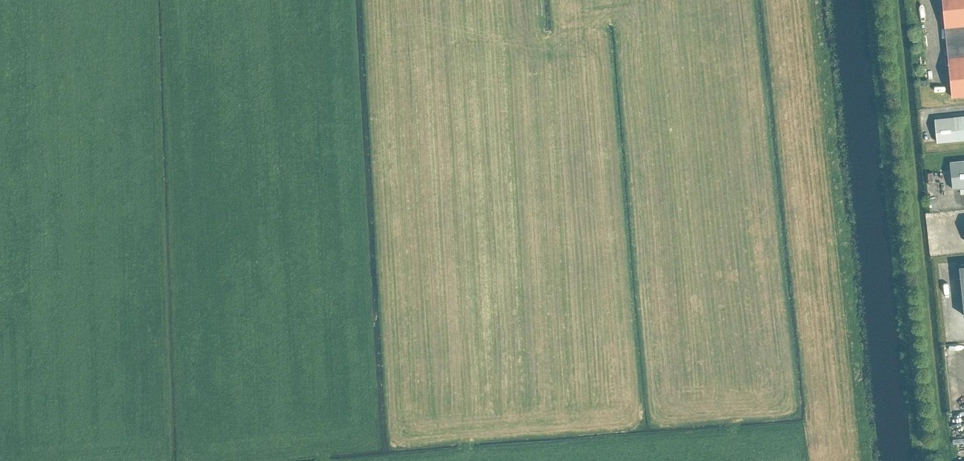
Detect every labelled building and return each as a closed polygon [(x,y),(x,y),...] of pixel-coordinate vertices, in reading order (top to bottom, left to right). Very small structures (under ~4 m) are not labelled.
[(963,94),(963,0),(942,0),(951,95),(963,94)] [(934,116),(936,141),(963,138),(963,113),(934,116)] [(949,159),(952,187),(958,187),(959,193),(963,192),(963,158),(949,159)]
